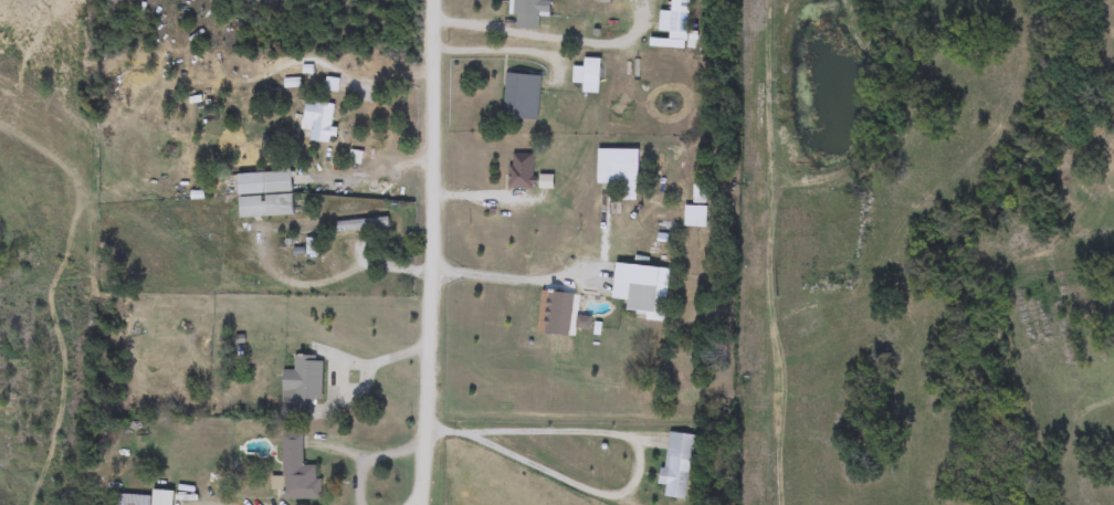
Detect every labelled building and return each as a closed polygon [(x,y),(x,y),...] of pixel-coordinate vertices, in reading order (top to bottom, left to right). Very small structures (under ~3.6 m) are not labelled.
[(515,29),(516,0),(540,0),(549,0),(549,12),(538,12),(538,29),(515,29)] [(671,12),(672,0),(689,0),(685,46),(668,45),(669,33),(658,32),(660,11),(671,12)] [(599,84),(572,84),(572,67),(599,67),(599,84)] [(533,75),(529,113),(503,111),(505,73),(533,75)] [(301,130),(305,102),(334,106),(328,144),(308,140),(311,131),(301,130)] [(597,185),(597,149),(638,149),(638,201),(626,201),(626,185),(597,185)] [(533,155),(533,189),(509,189),(509,155),(533,155)] [(237,175),(291,172),(293,215),(240,217),(239,197),(238,197),(237,175)] [(335,221),(388,220),(388,230),(335,231),(335,221)] [(669,269),(663,322),(644,319),(644,314),(627,312),(628,301),(612,298),(616,263),(669,269)] [(283,370),(294,371),(294,357),(322,357),(320,402),(308,401),(308,418),(282,417),(283,370)] [(282,434),(303,433),(303,465),(316,465),(316,480),(320,480),(320,499),(283,499),(282,434)] [(692,435),(685,499),(664,498),(666,486),(662,486),(668,433),(692,435)] [(147,496),(147,504),(117,504),(117,496),(147,496)]
